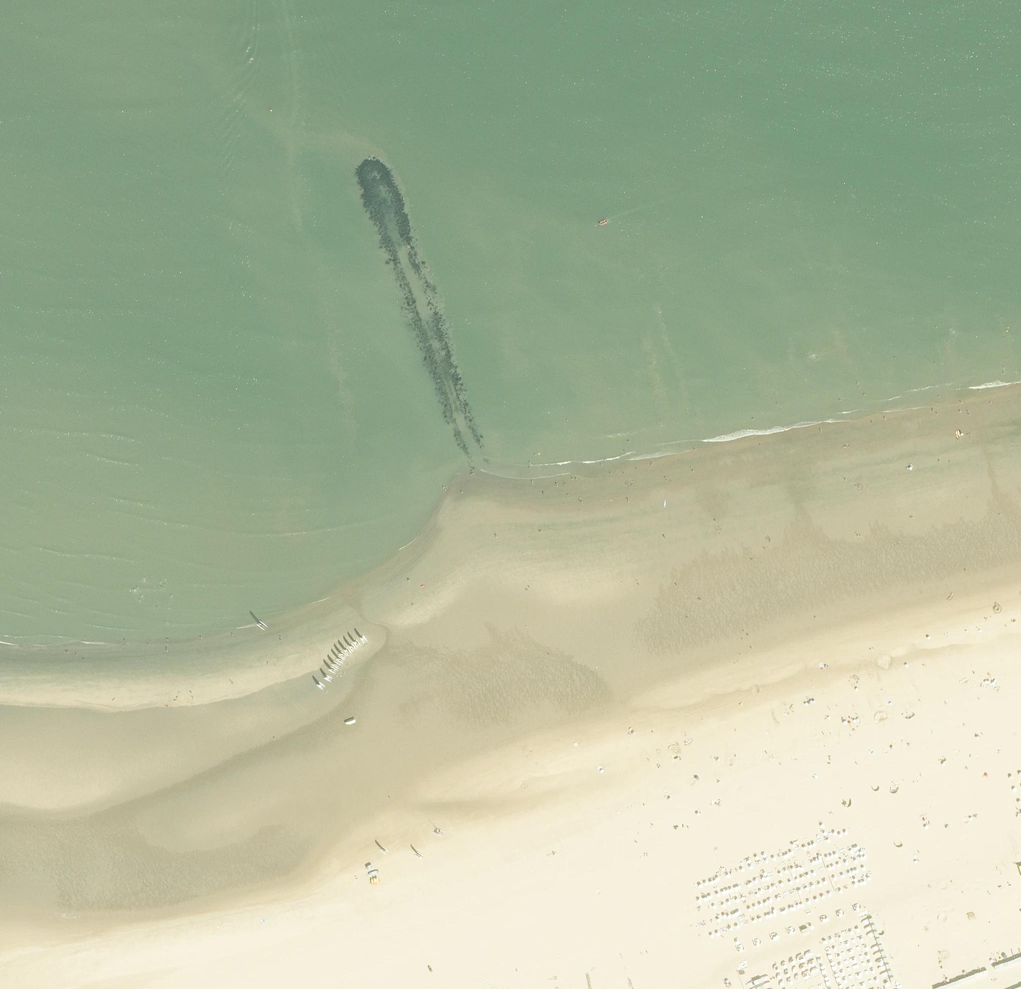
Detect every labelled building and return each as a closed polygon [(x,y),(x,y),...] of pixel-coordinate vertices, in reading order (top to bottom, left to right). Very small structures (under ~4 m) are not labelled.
[(754,988),(760,987),(758,981),(752,983),(754,988)]
